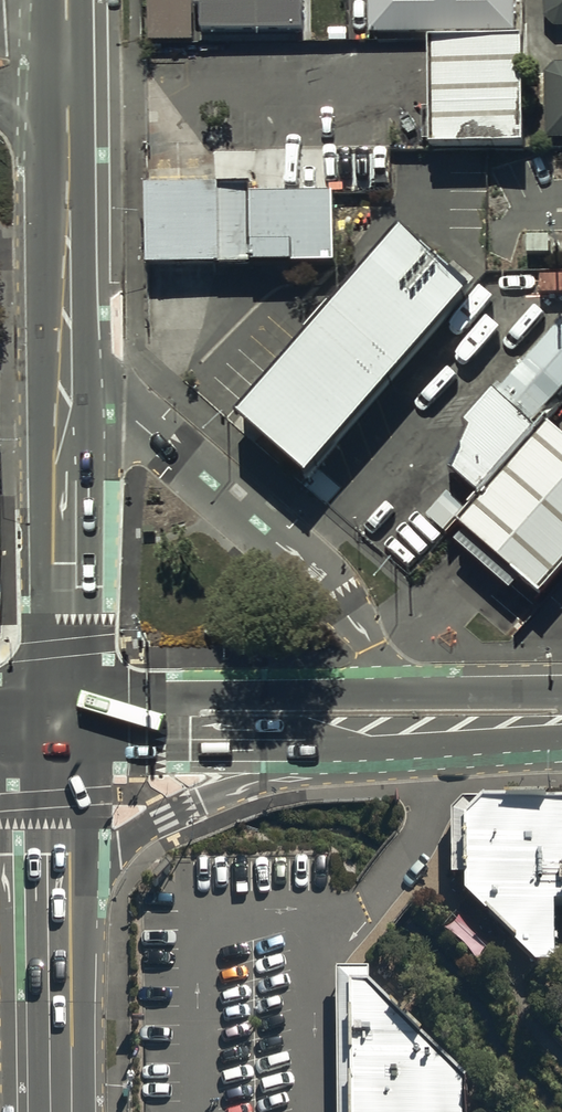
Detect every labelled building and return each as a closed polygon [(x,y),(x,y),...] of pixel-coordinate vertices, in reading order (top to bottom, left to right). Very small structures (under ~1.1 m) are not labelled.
[(193,16),(200,16),(199,37),(303,40),(305,0),(194,0),(193,16)] [(367,29),(514,28),(513,0),(367,0),(367,29)] [(544,19),(552,32),(561,32),(561,0),(543,0),(544,19)] [(523,43),(426,42),(425,143),(522,144),(523,43)] [(545,143),(561,144),(561,68),(554,68),(542,78),(541,143),(545,143)] [(247,182),(144,182),(144,263),(332,263),(332,192),(247,192),(247,182)] [(466,286),(398,227),(235,415),(304,474),(466,286)] [(544,424),(561,403),(561,316),(558,312),(462,420),(442,477),(472,504),(544,424)] [(544,424),(472,504),(454,525),(540,598),(561,573),(561,440),(544,424)] [(468,902),(539,972),(557,965),(556,911),(561,911),(561,806),(486,807),(470,821),(468,902)] [(351,984),(352,1111),(466,1111),(466,1084),(371,983),(351,984)]
